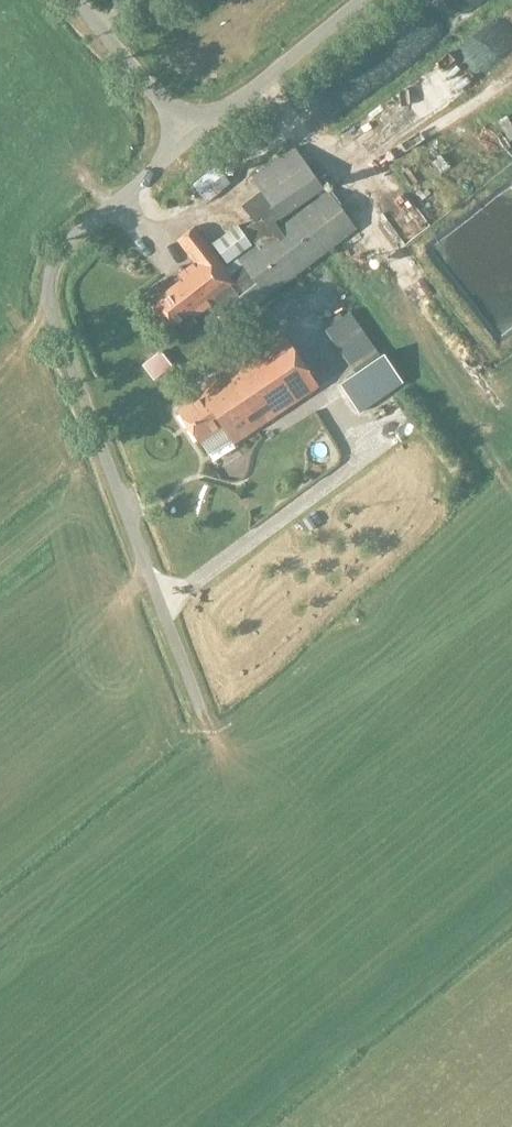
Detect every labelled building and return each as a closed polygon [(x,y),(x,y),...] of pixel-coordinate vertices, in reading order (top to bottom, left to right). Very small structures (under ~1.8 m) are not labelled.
[(398,92),(418,117),(456,87),(436,62),(398,92)] [(472,147),(486,135),(470,118),(456,130),(472,147)] [(459,174),(472,164),(454,142),(441,152),(459,174)] [(482,164),(498,157),(493,145),(477,152),(482,164)] [(291,148),(249,180),(262,196),(250,205),(258,216),(243,228),(254,245),(223,267),(192,227),(175,240),(193,262),(175,276),(179,280),(148,304),(167,329),(168,329),(175,338),(195,323),(191,318),(214,301),(225,316),(242,303),(248,311),(355,229),(291,148)] [(191,186),(204,204),(230,183),(217,166),(191,186)] [(225,263),(250,245),(236,224),(211,242),(225,263)] [(358,413),(402,382),(382,355),(379,356),(349,312),(323,328),(353,373),(338,384),(358,413)] [(176,410),(197,442),(221,426),(233,443),(318,387),(282,333),(197,390),(200,394),(176,410)] [(170,364),(159,350),(140,365),(151,379),(170,364)] [(391,436),(411,424),(403,411),(383,422),(391,436)] [(297,510),(302,524),(316,519),(311,505),(297,510)]
